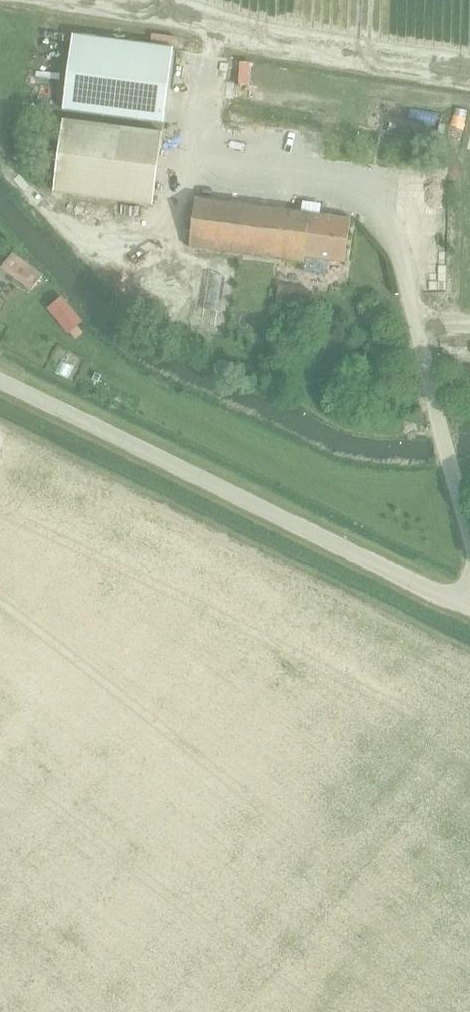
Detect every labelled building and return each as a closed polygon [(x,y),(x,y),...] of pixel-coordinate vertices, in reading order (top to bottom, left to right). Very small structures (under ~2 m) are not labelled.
[(72,39),(63,111),(163,124),(173,51),(72,39)] [(153,205),(162,134),(64,122),(55,193),(153,205)] [(189,248),(304,263),(305,258),(345,263),(351,220),(196,200),(189,248)] [(35,287),(42,277),(43,277),(13,254),(5,264),(35,287)] [(279,287),(277,303),(299,306),(301,290),(279,287)] [(60,298),(48,308),(68,332),(80,321),(70,309),(60,297),(60,298)]
